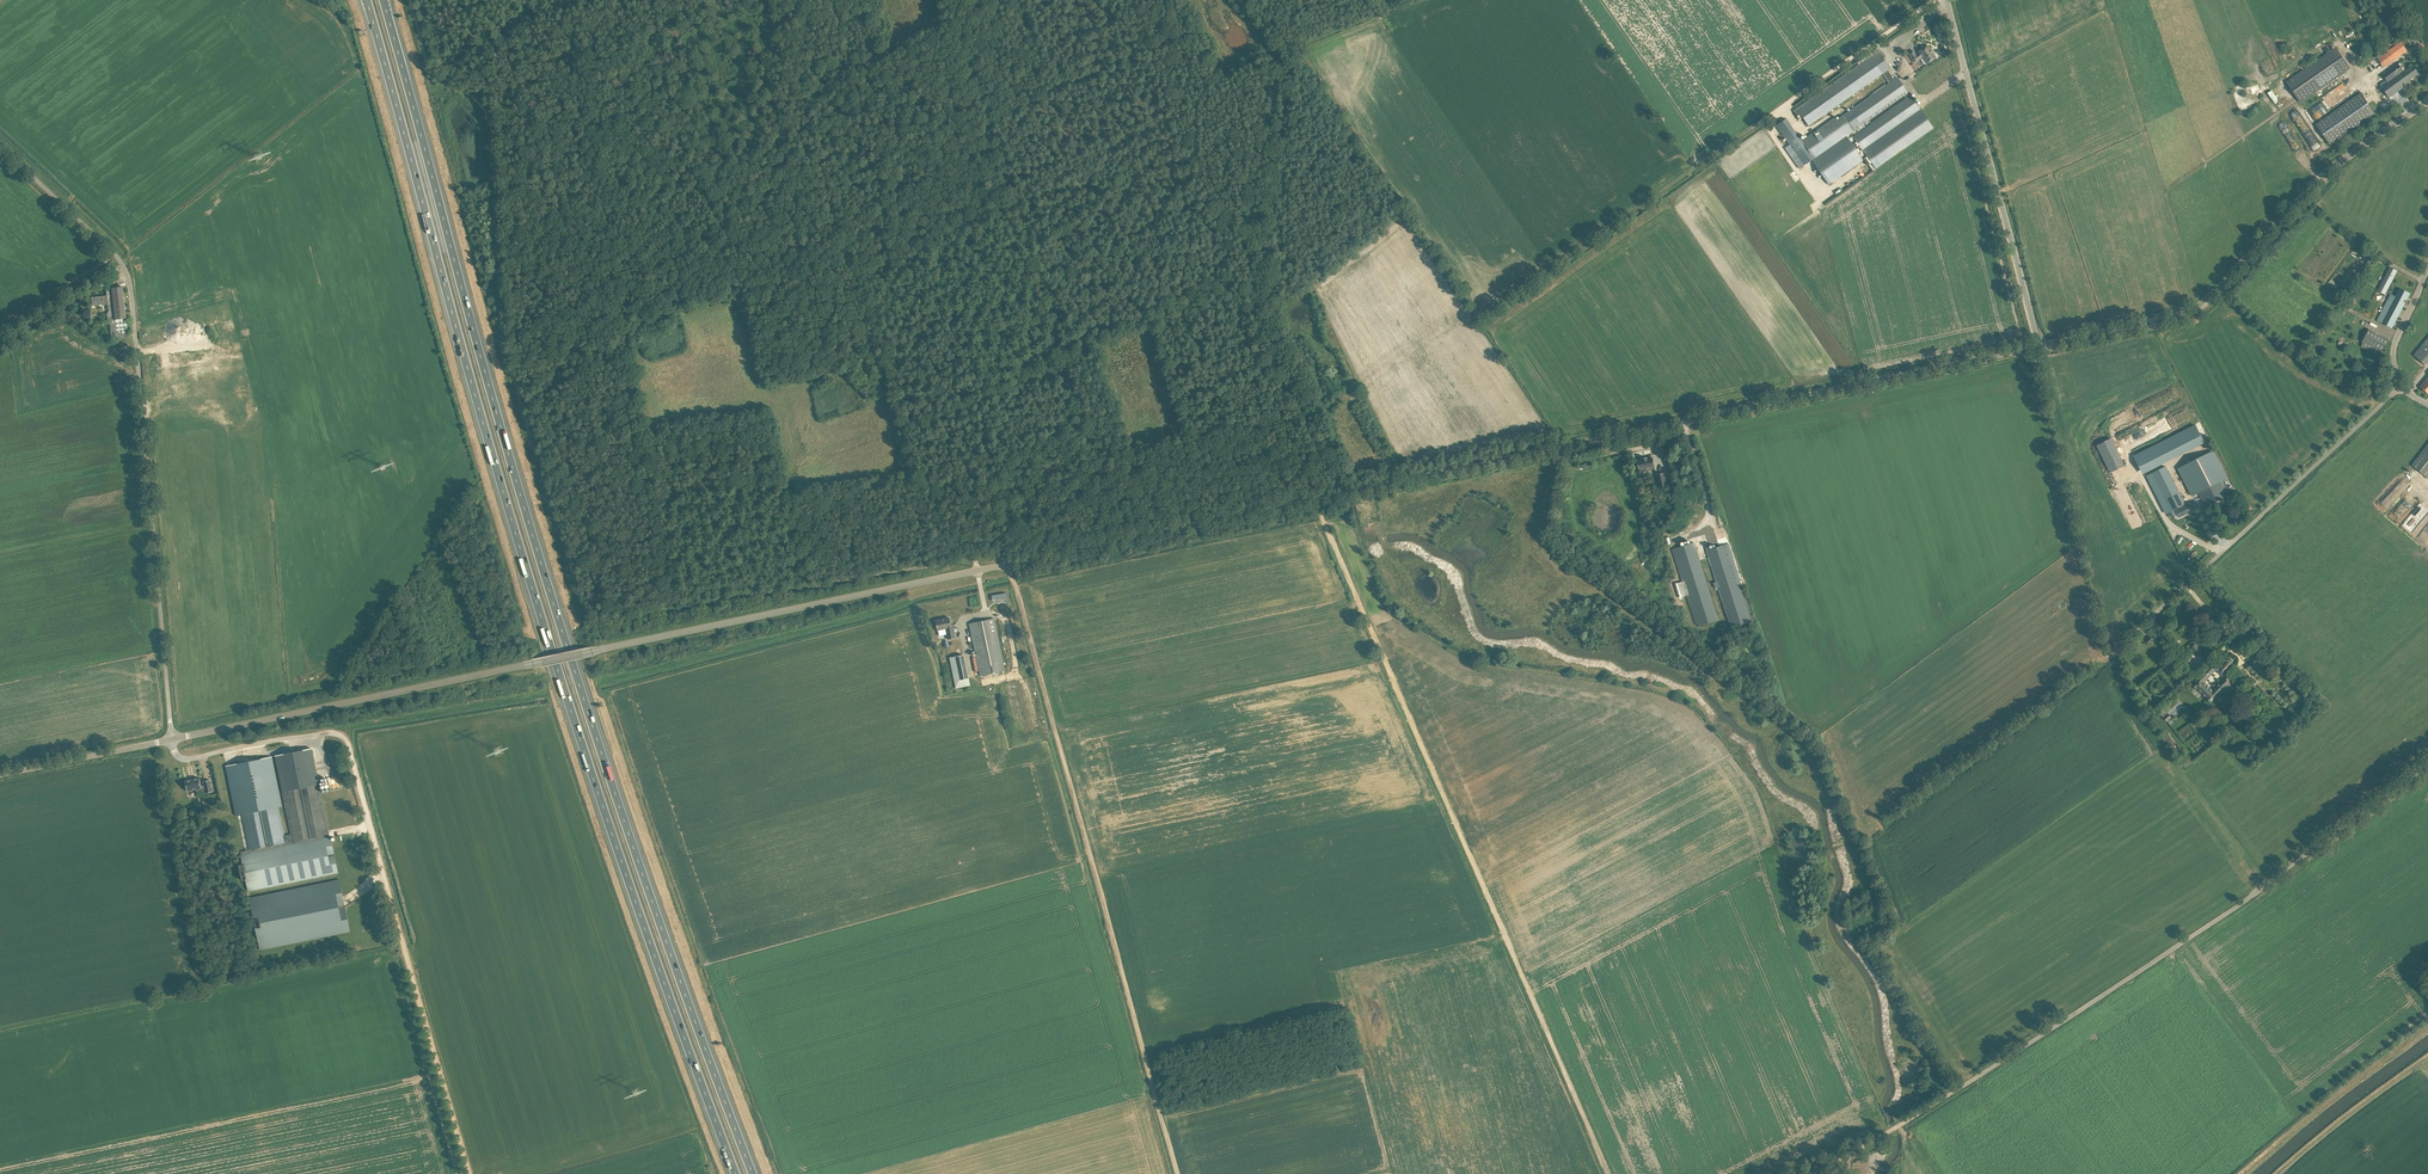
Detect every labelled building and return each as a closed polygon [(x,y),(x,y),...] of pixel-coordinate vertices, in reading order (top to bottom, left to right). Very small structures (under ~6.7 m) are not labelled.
[(2387,48),(2377,56),(2383,68),(2407,50),(2401,42),(2389,50),(2387,48)] [(1920,52),(1916,55),(1913,50),(1908,53),(1915,62),(1923,57),(1928,63),(1936,58),(1932,53),(1933,52),(1928,45),(1919,52),(1920,52)] [(1863,162),(1847,137),(1854,137),(1854,142),(1857,147),(1859,147),(1870,164),(1872,164),(1874,167),(1932,131),(1899,78),(1892,78),(1887,70),(1889,69),(1877,48),(1872,51),(1874,55),(1821,87),(1821,92),(1817,92),(1814,94),(1814,119),(1883,76),(1887,82),(1887,85),(1814,130),(1814,165),(1826,184),(1863,162)] [(2286,82),(2301,103),(2350,69),(2336,48),(2286,82)] [(2419,73),(2413,66),(2404,72),(2398,63),(2382,75),(2385,80),(2379,84),(2389,97),(2411,82),(2410,80),(2419,73)] [(2375,114),(2361,93),(2316,124),(2330,145),(2375,114)] [(1954,110),(1945,98),(1936,104),(1944,116),(1948,114),(1949,114),(1952,112),(1952,111),(1954,110)] [(2378,291),(2385,294),(2397,271),(2390,267),(2378,291)] [(106,289),(107,296),(91,297),(92,306),(107,304),(108,312),(106,313),(107,320),(109,320),(111,339),(128,338),(128,333),(127,318),(126,318),(122,287),(117,288),(106,289)] [(2377,321),(2392,328),(2410,293),(2400,288),(2396,296),(2391,294),(2377,321)] [(51,307),(53,310),(61,305),(59,302),(51,307)] [(2364,341),(2361,346),(2379,356),(2388,340),(2369,329),(2363,340),(2364,341)] [(2425,365),(2427,361),(2427,338),(2414,355),(2425,365)] [(2142,472),(2204,441),(2196,426),(2135,457),(2142,472)] [(2427,478),(2427,477),(2427,445),(2412,466),(2427,478)] [(2225,488),(2221,481),(2228,478),(2214,450),(2178,468),(2192,496),(2197,494),(2199,498),(2201,497),(2206,507),(2233,493),(2229,486),(2225,488)] [(1637,463),(1636,463),(1637,468),(1638,468),(1639,470),(1645,469),(1646,471),(1655,469),(1652,457),(1647,458),(1647,457),(1642,458),(1642,459),(1637,461),(1637,462),(1637,463)] [(2147,476),(2167,513),(2185,504),(2166,466),(2147,476)] [(1656,475),(1659,488),(1667,487),(1664,474),(1656,475)] [(2176,510),(2180,518),(2194,511),(2190,503),(2176,510)] [(1693,542),(1674,548),(1676,554),(1684,580),(1682,581),(1675,584),(1679,598),(1686,596),(1689,595),(1698,624),(1699,626),(1718,620),(1695,548),(1693,542)] [(1708,545),(1705,546),(1707,550),(1708,556),(1717,581),(1714,582),(1715,588),(1718,587),(1731,628),(1751,622),(1753,621),(1742,585),(1744,584),(1743,579),(1742,580),(1738,581),(1728,550),(1726,544),(1709,549),(1708,545)] [(948,634),(947,634),(948,639),(955,638),(954,634),(953,628),(951,629),(949,617),(935,620),(936,626),(937,630),(947,628),(948,634)] [(970,629),(980,676),(1005,671),(995,624),(994,618),(969,624),(970,629)] [(2231,645),(2235,650),(2246,641),(2242,637),(2231,645)] [(2197,642),(2191,648),(2199,656),(2205,650),(2197,642)] [(964,655),(950,658),(956,688),(970,685),(964,655)] [(2230,660),(2228,659),(2220,668),(2213,662),(2192,684),(2196,688),(2197,689),(2206,697),(2211,702),(2219,694),(2220,695),(2231,684),(2228,681),(2231,679),(2225,673),(2234,664),(2233,662),(2234,661),(2231,659),(2230,660)] [(2168,742),(2172,739),(2167,732),(2163,735),(2168,742)] [(275,756),(282,791),(319,784),(312,748),(275,756)] [(237,764),(226,766),(236,815),(242,814),(279,807),(282,806),(272,756),(256,760),(237,764)] [(210,780),(203,781),(204,785),(201,786),(199,778),(185,780),(187,791),(196,789),(197,792),(205,790),(206,793),(213,791),(210,780)] [(241,851),(242,854),(241,854),(248,891),(338,873),(331,836),(330,836),(319,784),(282,791),(291,834),(285,835),(279,807),(242,814),(249,849),(241,851)] [(339,879),(251,897),(261,950),(349,932),(339,879)]
